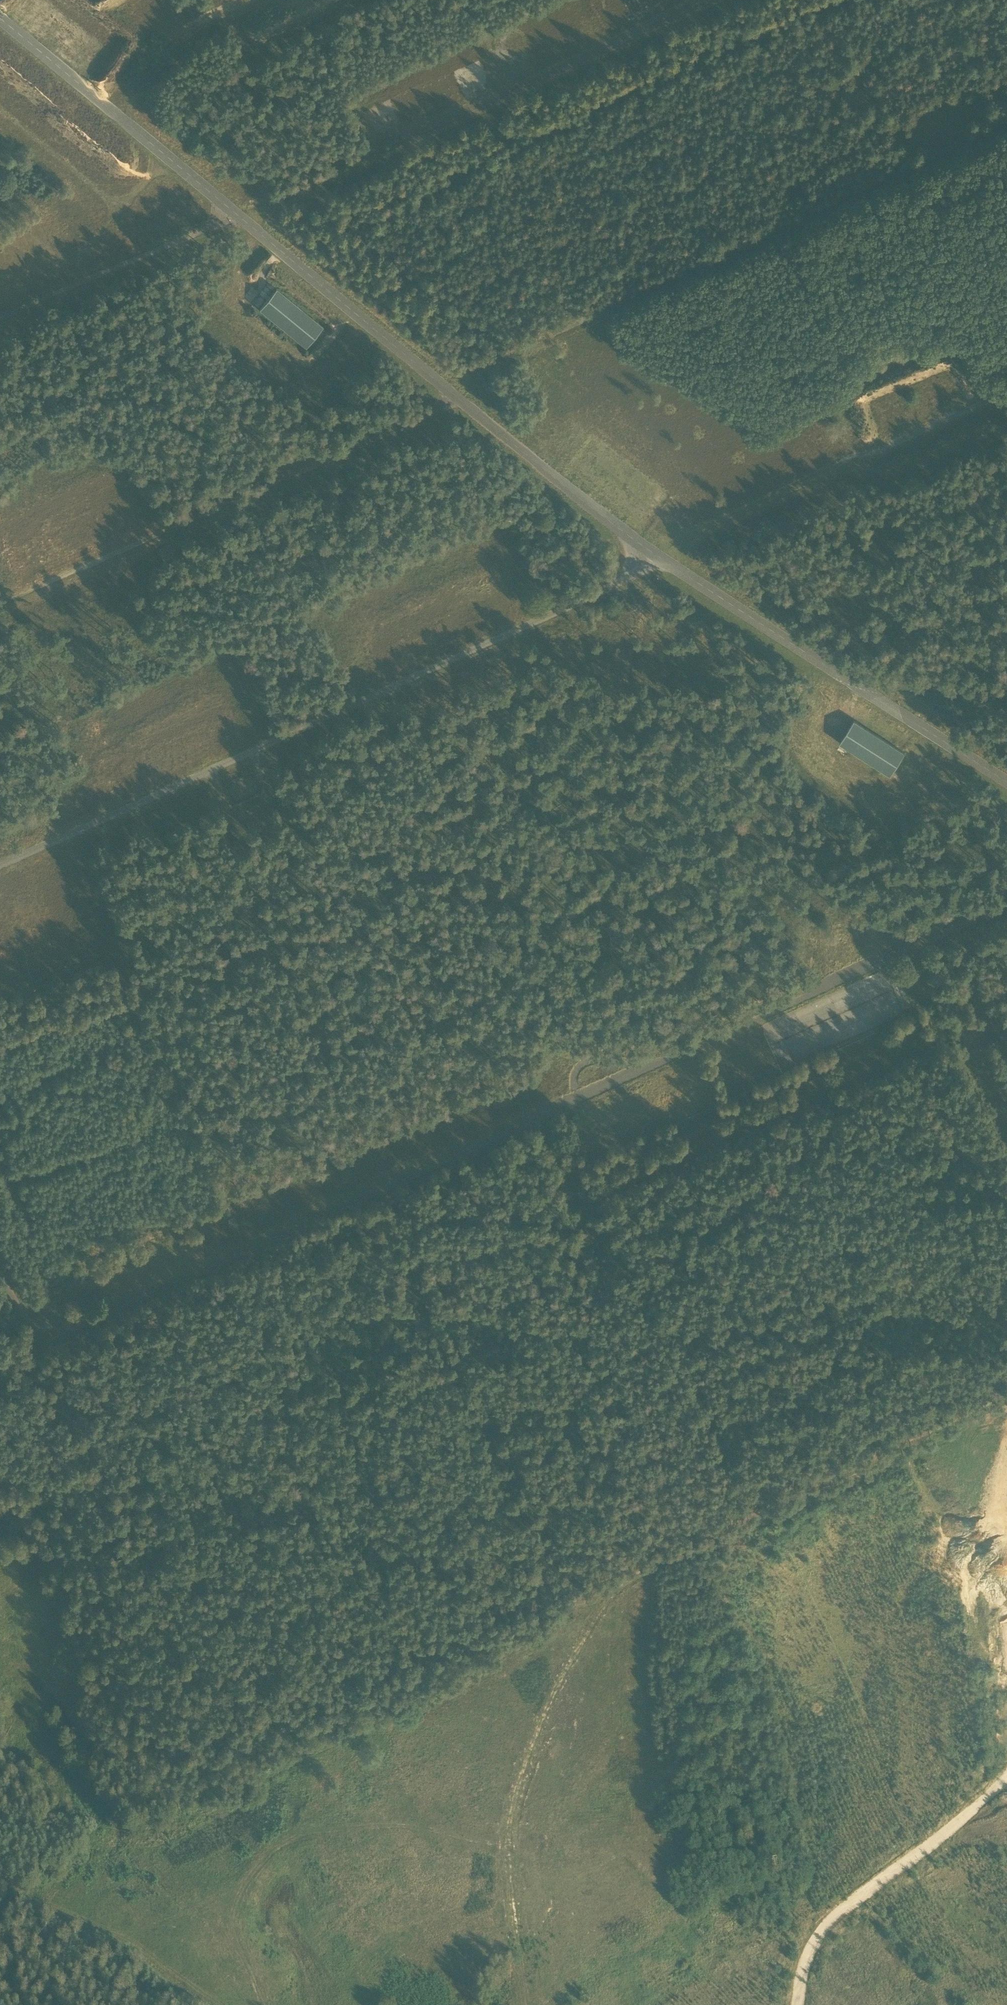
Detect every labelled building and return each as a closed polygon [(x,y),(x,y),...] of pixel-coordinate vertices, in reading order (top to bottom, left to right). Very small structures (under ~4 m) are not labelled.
[(264,308),(309,343),(317,334),(325,323),(280,288),(264,308)] [(844,741),(895,774),(909,751),(858,719),(844,741)]
